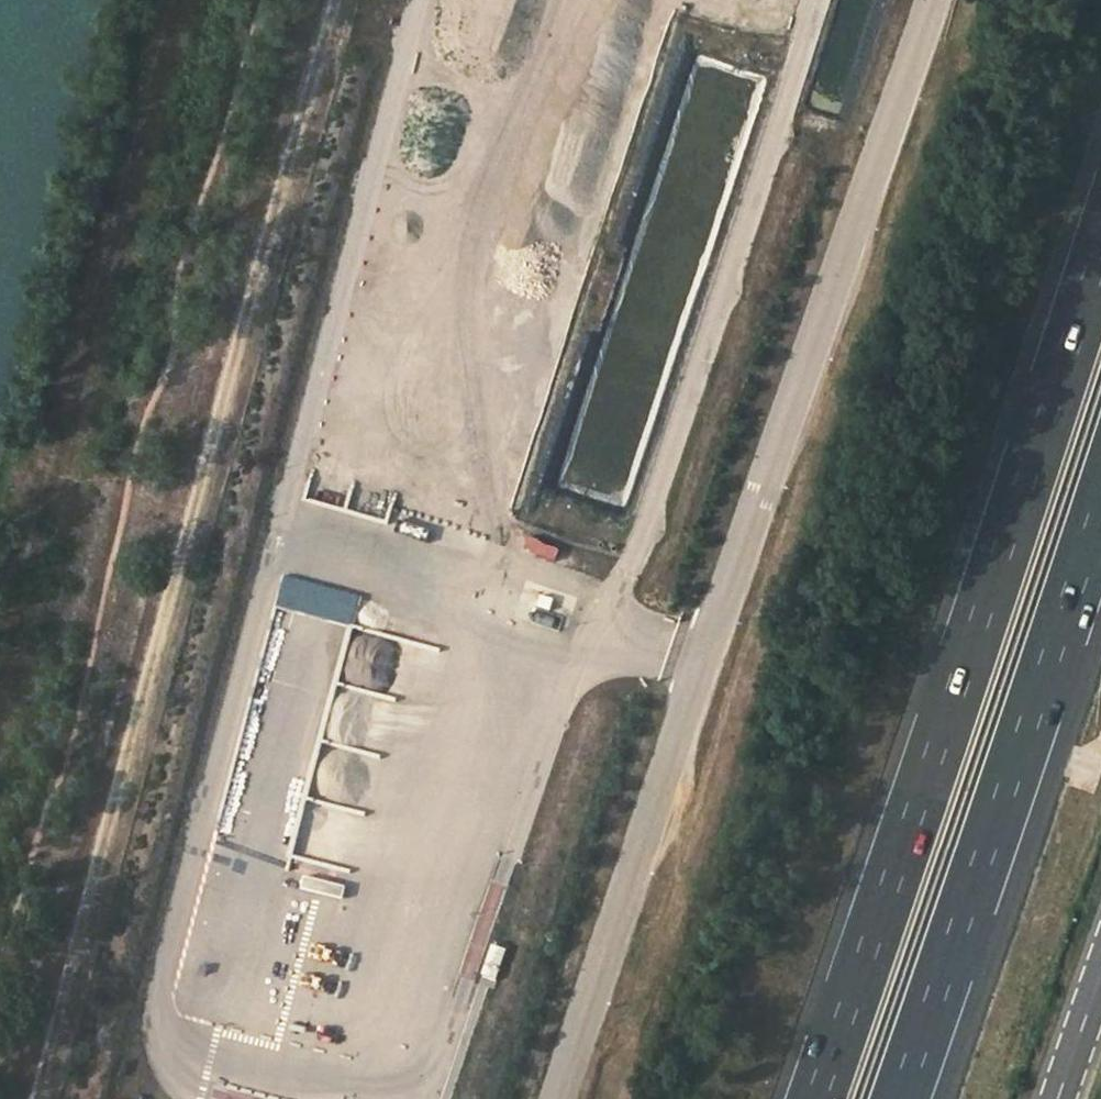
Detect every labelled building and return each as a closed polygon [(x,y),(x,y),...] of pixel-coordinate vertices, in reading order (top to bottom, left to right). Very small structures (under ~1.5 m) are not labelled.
[(751,28),(786,33),(788,18),(753,13),(751,28)] [(529,538),(525,554),(559,561),(563,545),(529,538)] [(508,945),(495,940),(484,975),(497,979),(508,945)] [(200,975),(192,1008),(209,1011),(216,978),(200,975)]
